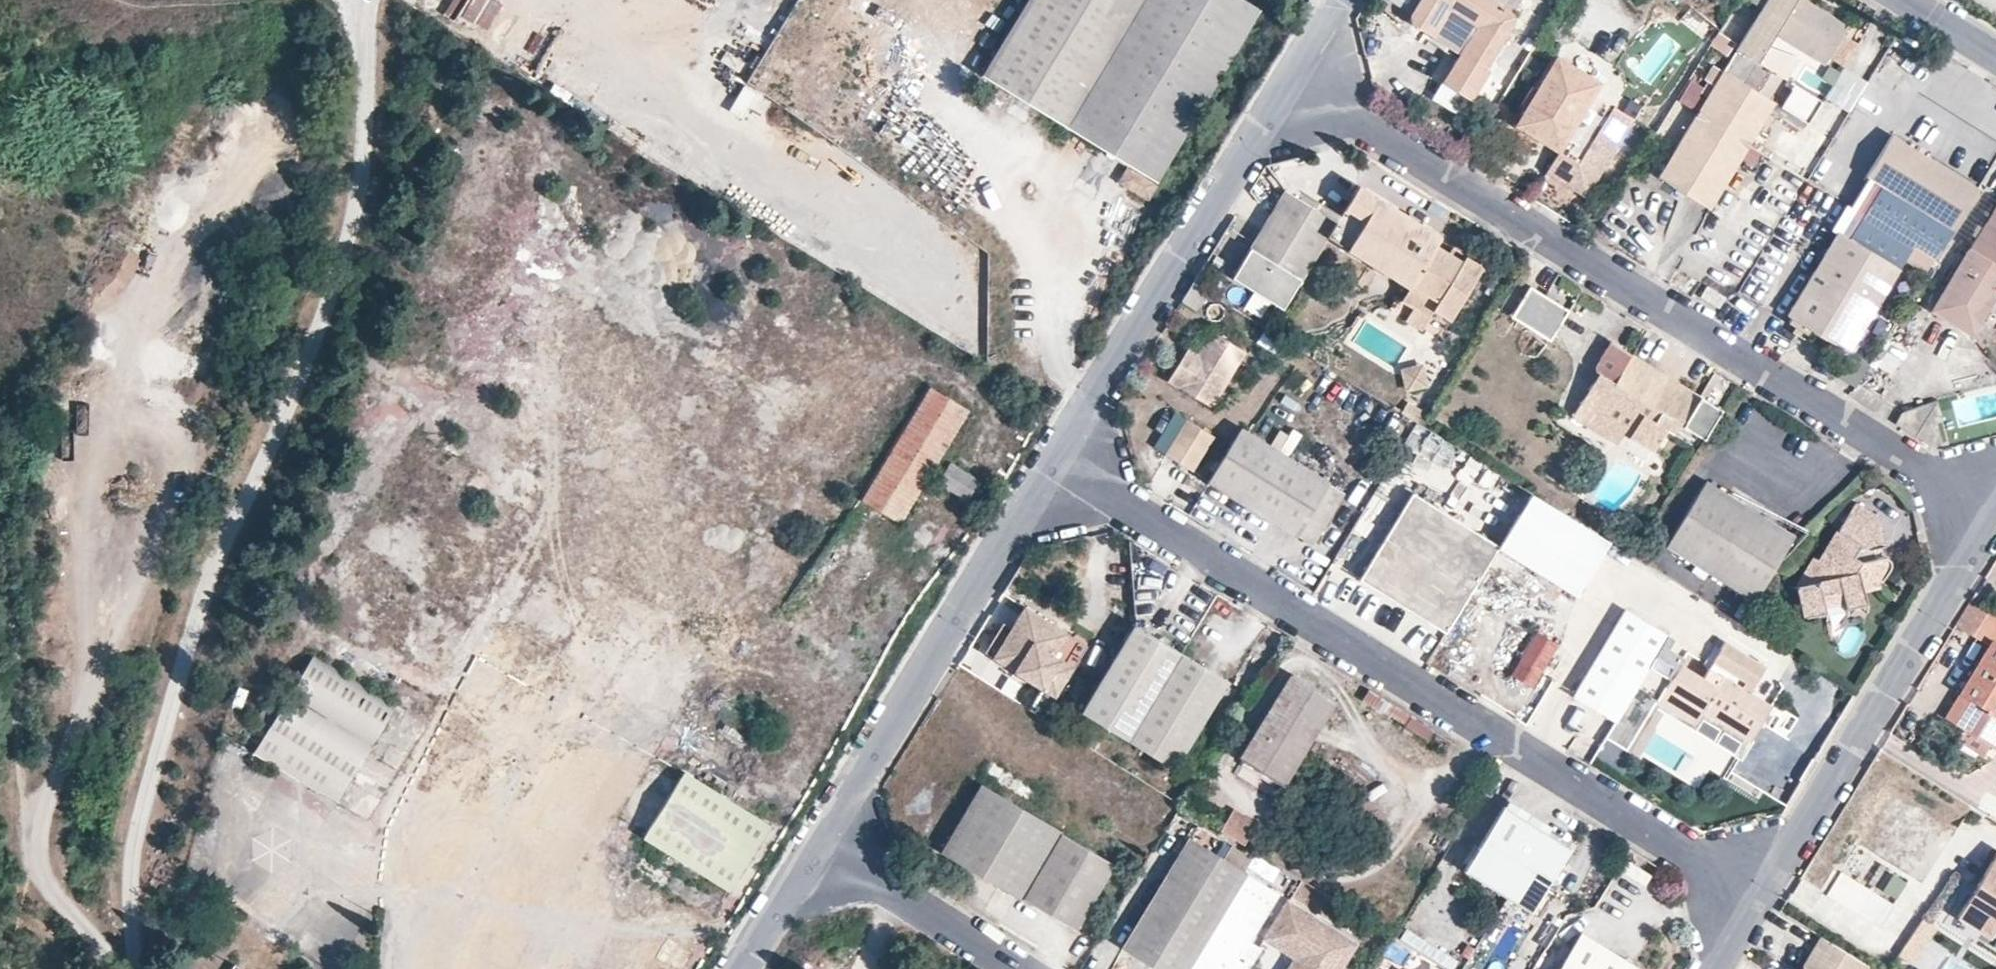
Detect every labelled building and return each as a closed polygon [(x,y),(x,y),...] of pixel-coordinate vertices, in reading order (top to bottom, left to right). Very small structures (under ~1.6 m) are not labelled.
[(1261,16),(1235,0),(1030,0),(982,78),(1158,185),(1261,16)] [(1512,11),(1503,6),(1493,0),(1421,0),(1411,14),(1413,22),(1462,53),(1445,81),(1474,98),(1492,72),(1488,68),(1510,30),(1514,20),(1512,11)] [(1809,0),(1764,0),(1736,45),(1759,59),(1760,60),(1781,26),(1828,55),(1848,24),(1809,0)] [(1601,82),(1559,57),(1517,122),(1560,150),(1601,82)] [(1659,175),(1708,205),(1774,100),(1725,69),(1659,175)] [(1840,70),(1826,105),(1853,116),(1867,80),(1840,70)] [(1690,82),(1679,104),(1697,112),(1707,90),(1690,82)] [(1584,196),(1633,117),(1611,105),(1578,161),(1560,150),(1546,174),(1584,196)] [(1937,141),(1923,133),(1921,135),(1903,124),(1898,132),(1950,164),(1955,156),(1935,144),(1937,141)] [(1894,130),(1870,169),(1876,173),(1952,219),(1958,223),(1981,184),(1950,164),(1898,132),(1894,130)] [(1952,219),(1876,173),(1855,206),(1877,220),(1952,219)] [(1435,243),(1439,237),(1360,189),(1341,219),(1331,238),(1410,286),(1402,299),(1415,307),(1429,315),(1434,308),(1451,317),(1484,266),(1467,255),(1463,260),(1435,243)] [(1341,219),(1291,190),(1236,276),(1286,307),(1331,238),(1341,219)] [(906,201),(889,218),(905,232),(921,216),(906,201)] [(1963,257),(1995,276),(1995,205),(1963,257)] [(1877,220),(1855,206),(1786,319),(1808,333),(1812,328),(1848,350),(1905,260),(1926,274),(1937,257),(1877,220)] [(1958,223),(1952,219),(1877,220),(1937,257),(1958,223)] [(1968,327),(1977,315),(1983,319),(1995,298),(1995,276),(1963,257),(1933,306),(1968,327)] [(932,259),(919,282),(952,301),(965,278),(932,259)] [(1720,308),(1726,297),(1710,287),(1703,298),(1720,308)] [(1570,315),(1530,291),(1511,322),(1551,346),(1570,315)] [(1451,317),(1434,308),(1429,315),(1415,307),(1408,319),(1439,338),(1451,317)] [(1248,350),(1217,332),(1195,365),(1183,358),(1172,374),(1214,400),(1248,350)] [(1635,362),(1610,346),(1593,375),(1603,381),(1618,390),(1635,362)] [(1635,362),(1618,390),(1603,381),(1576,423),(1594,435),(1601,423),(1629,441),(1656,457),(1669,436),(1662,432),(1668,421),(1685,431),(1702,403),(1635,362)] [(1429,388),(1424,366),(1402,370),(1406,393),(1429,388)] [(864,496),(901,518),(969,407),(933,385),(864,496)] [(1425,413),(1408,403),(1402,413),(1418,424),(1425,413)] [(1705,444),(1723,416),(1702,403),(1685,431),(1705,444)] [(1195,420),(1183,411),(1162,447),(1174,454),(1174,453),(1195,420)] [(1900,412),(1894,421),(1916,434),(1926,412),(1900,412)] [(1196,418),(1195,420),(1174,453),(1201,470),(1223,435),(1196,418)] [(1629,441),(1601,423),(1594,435),(1622,452),(1629,441)] [(1278,431),(1273,449),(1294,454),(1299,436),(1278,431)] [(1313,547),(1345,496),(1244,433),(1212,484),(1313,547)] [(1444,473),(1458,455),(1431,434),(1417,451),(1444,473)] [(952,465),(943,480),(969,495),(978,479),(952,465)] [(1752,605),(1791,541),(1706,488),(1665,553),(1752,605)] [(1504,547),(1418,493),(1363,579),(1450,634),(1503,549),(1504,547)] [(1613,546),(1536,498),(1504,547),(1503,549),(1580,598),(1613,546)] [(1885,546),(1878,518),(1856,504),(1838,531),(1848,537),(1841,549),(1831,543),(1818,562),(1835,572),(1831,579),(1818,582),(1819,585),(1813,586),(1802,604),(1804,614),(1824,609),(1823,606),(1845,600),(1846,604),(1865,599),(1863,592),(1881,588),(1880,583),(1885,582),(1893,569),(1883,557),(1876,559),(1874,549),(1880,548),(1885,546)] [(1883,557),(1880,548),(1874,549),(1876,559),(1883,557)] [(1824,609),(1804,614),(1805,617),(1825,613),(1826,620),(1848,615),(1847,608),(1866,603),(1865,599),(1846,604),(1845,600),(1823,606),(1824,609)] [(1972,600),(1956,625),(1990,646),(1993,642),(1995,637),(1995,616),(1972,600)] [(1058,654),(1071,632),(1028,606),(1015,627),(997,657),(1046,688),(1065,658),(1058,654)] [(1667,636),(1624,610),(1569,697),(1611,724),(1667,636)] [(997,657),(1015,627),(1007,622),(989,652),(997,657)] [(360,625),(353,637),(367,646),(375,633),(360,625)] [(1180,766),(1231,684),(1140,629),(1090,710),(1180,766)] [(1555,642),(1535,629),(1508,670),(1529,684),(1555,642)] [(1059,695),(1091,644),(1071,632),(1058,654),(1065,658),(1046,688),(1059,695)] [(1993,642),(1946,717),(1965,729),(1993,746),(1995,748),(1995,644),(1993,642)] [(1716,682),(1712,688),(1679,669),(1658,705),(1702,733),(1705,729),(1711,719),(1747,741),(1766,710),(1744,697),(1762,670),(1722,644),(1704,673),(1716,682)] [(394,705),(313,656),(256,747),(337,797),(394,705)] [(1242,752),(1285,778),(1335,697),(1292,670),(1242,752)] [(1631,756),(1664,687),(1645,677),(1611,747),(1631,756)] [(1766,726),(1782,735),(1792,716),(1777,708),(1766,726)] [(1711,719),(1705,729),(1742,750),(1747,741),(1711,719)] [(1965,729),(1959,740),(1985,756),(1993,746),(1965,729)] [(369,757),(344,807),(370,819),(394,769),(369,757)] [(729,886),(770,822),(696,776),(656,841),(729,886)] [(1057,832),(1059,830),(983,784),(945,848),(1021,895),(1024,891),(1077,925),(1113,867),(1057,832)] [(1218,824),(1243,838),(1255,818),(1229,804),(1218,824)] [(1571,846),(1507,807),(1468,872),(1511,898),(1532,910),(1546,887),(1571,846)] [(1244,867),(1252,855),(1231,842),(1223,854),(1193,835),(1189,840),(1126,944),(1165,968),(1246,968),(1261,944),(1250,937),(1280,889),(1244,867)] [(1995,849),(1956,915),(1995,939),(1995,850),(1995,849)] [(1890,869),(1880,887),(1895,894),(1904,877),(1890,869)] [(1878,929),(1893,906),(1840,872),(1826,895),(1878,929)] [(1502,913),(1536,934),(1560,895),(1546,887),(1532,910),(1511,898),(1502,913)] [(1287,895),(1268,925),(1310,951),(1299,968),(1336,968),(1355,937),(1287,895)] [(1268,925),(1264,933),(1295,952),(1285,968),(1299,968),(1310,951),(1268,925)] [(1577,930),(1553,968),(1641,968),(1577,930)] [(1865,963),(1822,937),(1803,968),(1802,968),(1861,968),(1865,963)] [(233,961),(227,968),(246,968),(233,961)]
